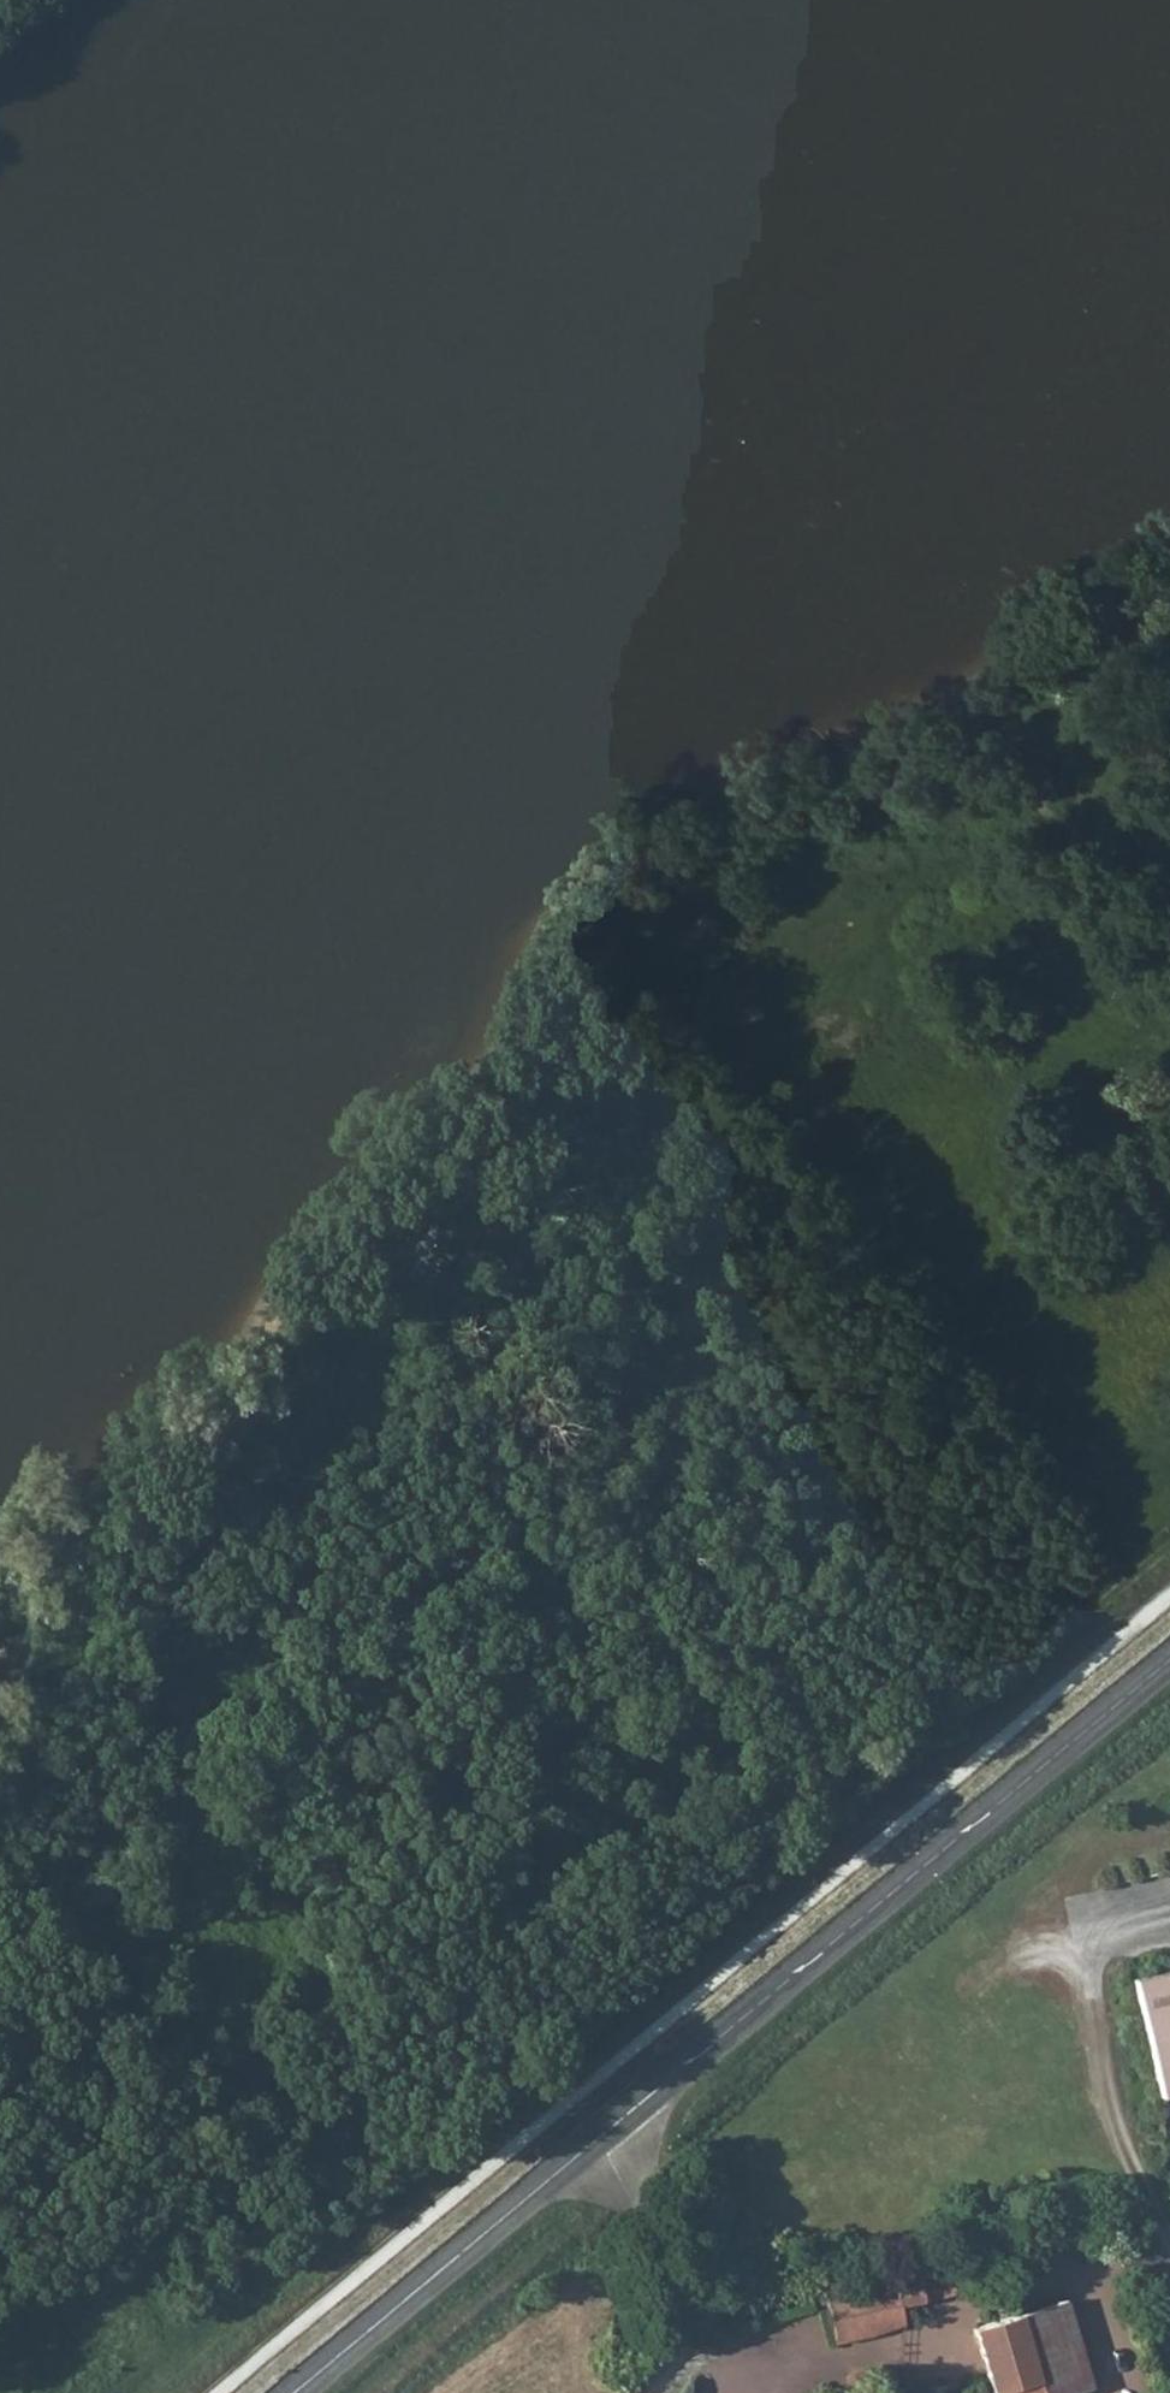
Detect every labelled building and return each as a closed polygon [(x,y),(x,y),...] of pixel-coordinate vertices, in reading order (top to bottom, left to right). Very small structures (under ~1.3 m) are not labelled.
[(1133,1977),(1159,2092),(1169,2089),(1169,1969),(1133,1977)] [(863,2291),(876,2337),(880,2336),(907,2323),(902,2305),(955,2297),(955,2295),(962,2292),(963,2287),(969,2287),(968,2270),(863,2291)] [(876,2337),(863,2291),(829,2298),(839,2346),(876,2337)] [(1095,2392),(1066,2302),(1019,2317),(1043,2392),(1090,2392),(1095,2392)] [(1019,2317),(977,2332),(995,2392),(1043,2392),(1019,2317)]
